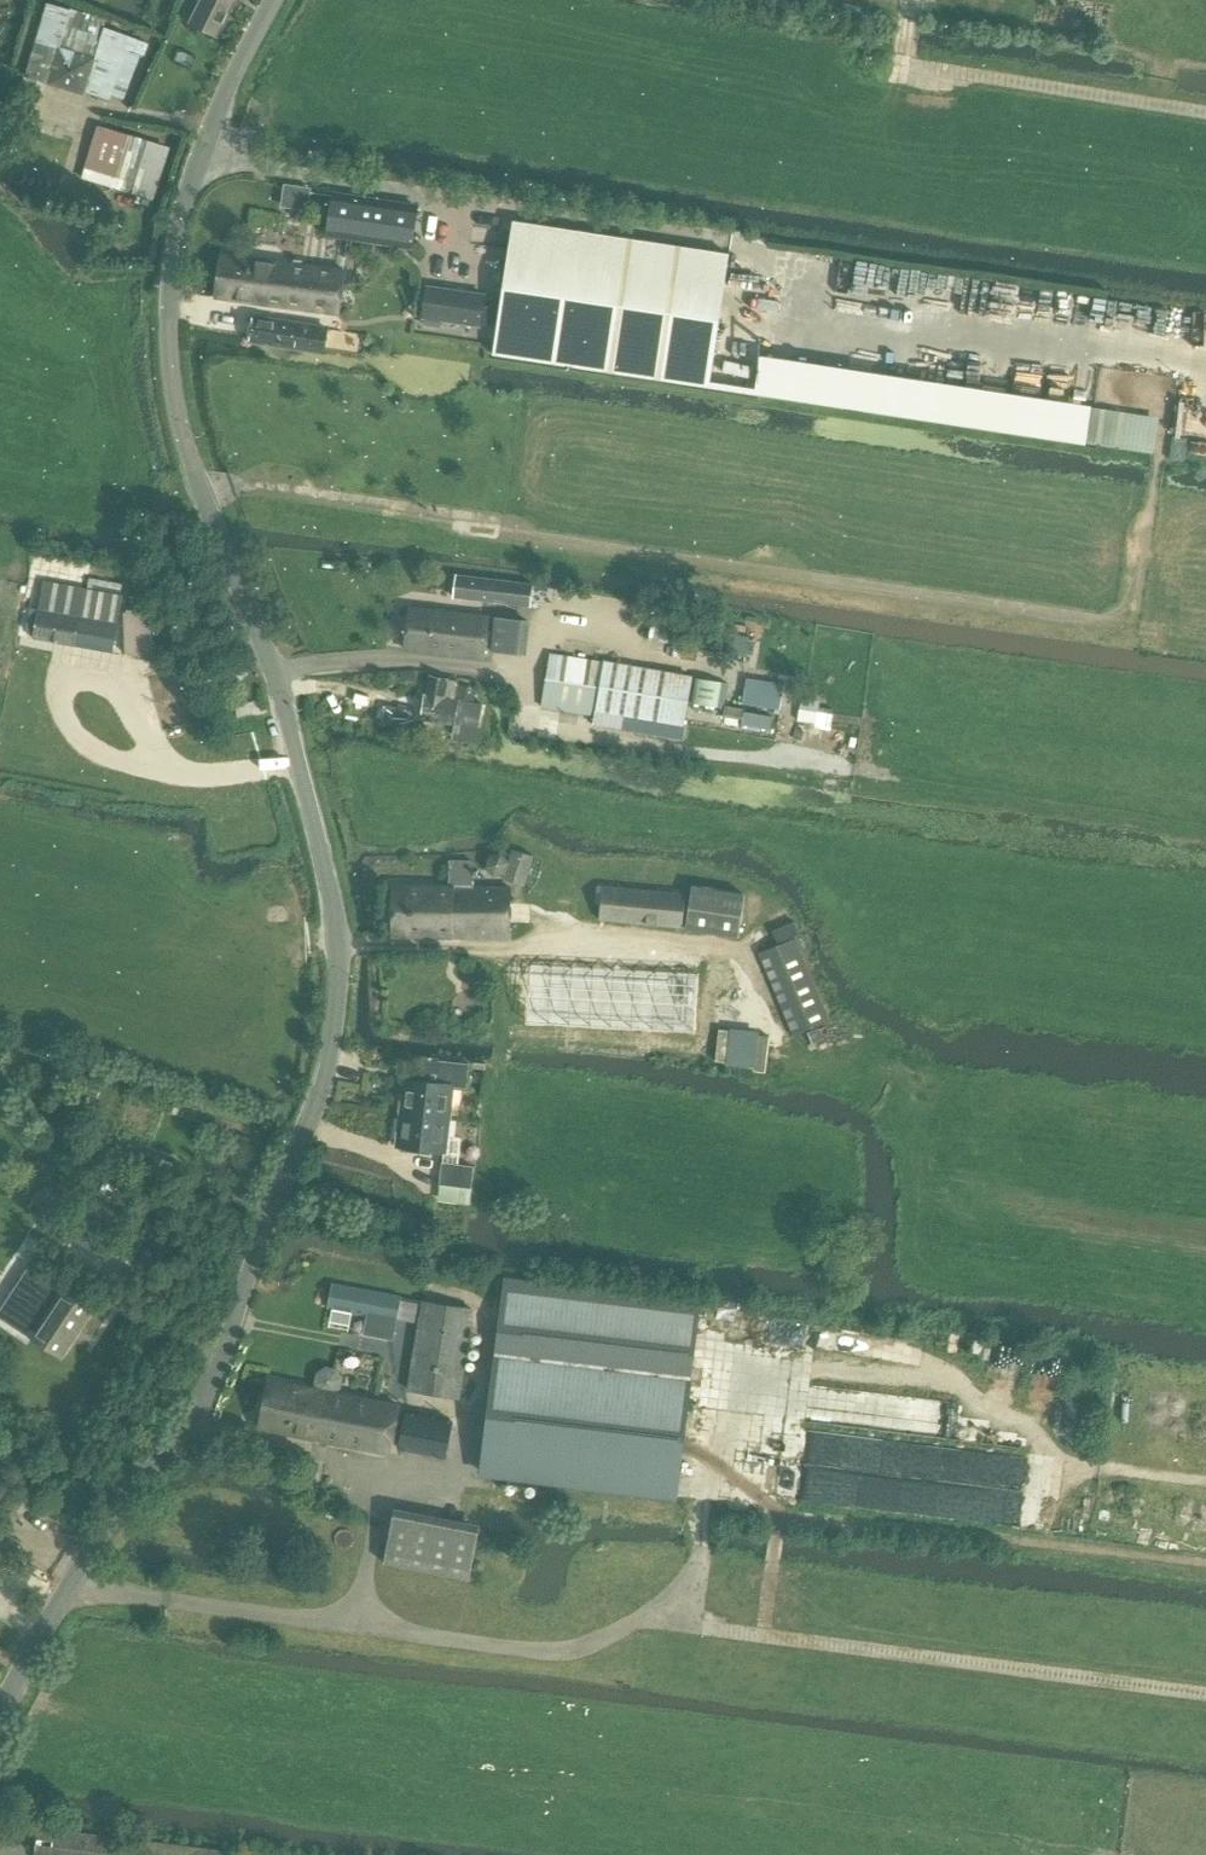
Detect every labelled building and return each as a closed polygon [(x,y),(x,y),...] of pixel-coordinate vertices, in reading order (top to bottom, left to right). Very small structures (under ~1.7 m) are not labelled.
[(233,1),(232,0),(204,0),(200,7),(193,23),(217,35),(233,1)] [(71,10),(49,3),(26,78),(84,96),(85,94),(111,102),(112,96),(127,101),(141,54),(145,55),(149,44),(128,38),(129,34),(105,27),(107,20),(71,8),(71,10)] [(98,125),(82,178),(121,191),(138,137),(98,125)] [(334,195),(328,234),(412,247),(418,207),(334,195)] [(498,325),(494,352),(710,386),(730,254),(514,221),(502,295),(500,310),(498,325)] [(339,313),(344,269),(223,253),(217,297),(339,313)] [(426,287),(422,318),(425,318),(424,324),(438,326),(439,320),(480,326),(481,320),(481,322),(486,325),(492,326),(498,325),(500,310),(495,306),(489,306),(483,307),(484,295),(426,287)] [(324,351),(324,349),(327,328),(253,317),(249,339),(300,347),(324,351)] [(530,606),(533,584),(456,575),(454,597),(530,606)] [(35,636),(34,639),(73,645),(113,651),(122,596),(121,594),(123,584),(90,578),(88,590),(45,583),(40,609),(30,608),(27,629),(35,636)] [(483,657),(487,618),(409,610),(404,648),(483,657)] [(685,711),(690,688),(692,678),(550,655),(541,707),(594,716),(595,711),(682,726),(685,711)] [(425,695),(420,716),(454,724),(453,729),(476,733),(481,704),(456,698),(459,682),(449,680),(449,679),(428,677),(425,695)] [(716,707),(720,682),(696,678),(692,703),(716,707)] [(255,713),(255,712),(252,702),(235,706),(238,717),(255,713)] [(408,726),(411,709),(386,706),(383,722),(408,726)] [(524,884),(533,856),(514,851),(510,863),(503,854),(489,856),(485,868),(493,876),(505,876),(505,877),(524,884)] [(473,887),(474,863),(450,862),(449,886),(394,885),(394,936),(436,936),(448,936),(511,935),(511,886),(473,887)] [(683,927),(686,893),(603,886),(600,920),(683,927)] [(739,935),(747,896),(692,887),(685,927),(739,935)] [(795,1035),(830,1020),(796,939),(802,937),(796,921),(773,931),(779,945),(761,953),(795,1035)] [(530,965),(527,1023),(694,1032),(698,974),(530,965)] [(820,1026),(808,1031),(813,1043),(824,1038),(820,1026)] [(467,1087),(469,1064),(440,1060),(437,1082),(405,1079),(403,1095),(399,1095),(398,1110),(401,1111),(401,1112),(449,1118),(453,1086),(467,1087)] [(445,1151),(449,1118),(401,1112),(397,1146),(402,1146),(401,1150),(417,1152),(417,1148),(445,1151)] [(237,1134),(234,1145),(248,1149),(252,1138),(237,1134)] [(129,1143),(125,1155),(142,1161),(146,1149),(129,1143)] [(472,1187),(474,1166),(443,1162),(441,1184),(472,1187)] [(64,1356),(80,1331),(94,1310),(45,1277),(38,1288),(30,1284),(22,1296),(30,1301),(20,1315),(14,1325),(31,1337),(62,1357),(64,1356)] [(505,1278),(481,1472),(677,1497),(687,1405),(700,1302),(505,1278)] [(401,1296),(332,1283),(327,1309),(373,1317),(370,1332),(394,1337),(401,1296)] [(458,1397),(472,1309),(423,1301),(409,1389),(458,1397)] [(331,1391),(339,1388),(341,1378),(336,1370),(327,1368),(318,1373),(316,1382),(322,1390),(271,1380),(261,1427),(390,1453),(400,1404),(331,1391)] [(446,1457),(453,1422),(407,1413),(400,1447),(446,1457)] [(4,1495),(9,1484),(0,1479),(0,1501),(4,1495)] [(469,1580),(479,1532),(394,1515),(385,1563),(469,1580)] [(230,1853),(39,1829),(35,1854),(230,1854),(230,1853)]
